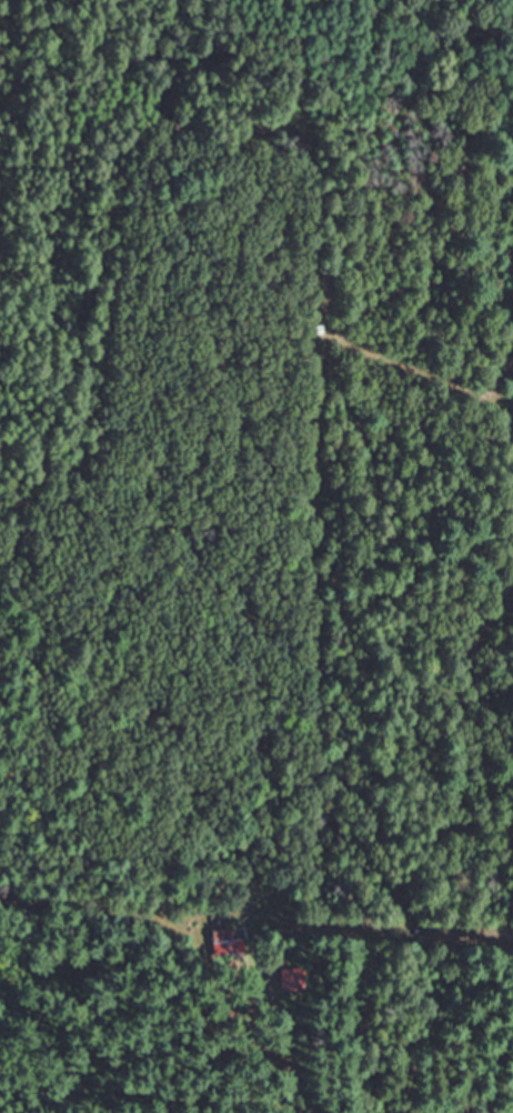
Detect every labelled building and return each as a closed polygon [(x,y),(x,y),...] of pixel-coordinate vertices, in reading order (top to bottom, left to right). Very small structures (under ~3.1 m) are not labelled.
[(233,929),(205,929),(205,954),(233,954),(233,929)]
